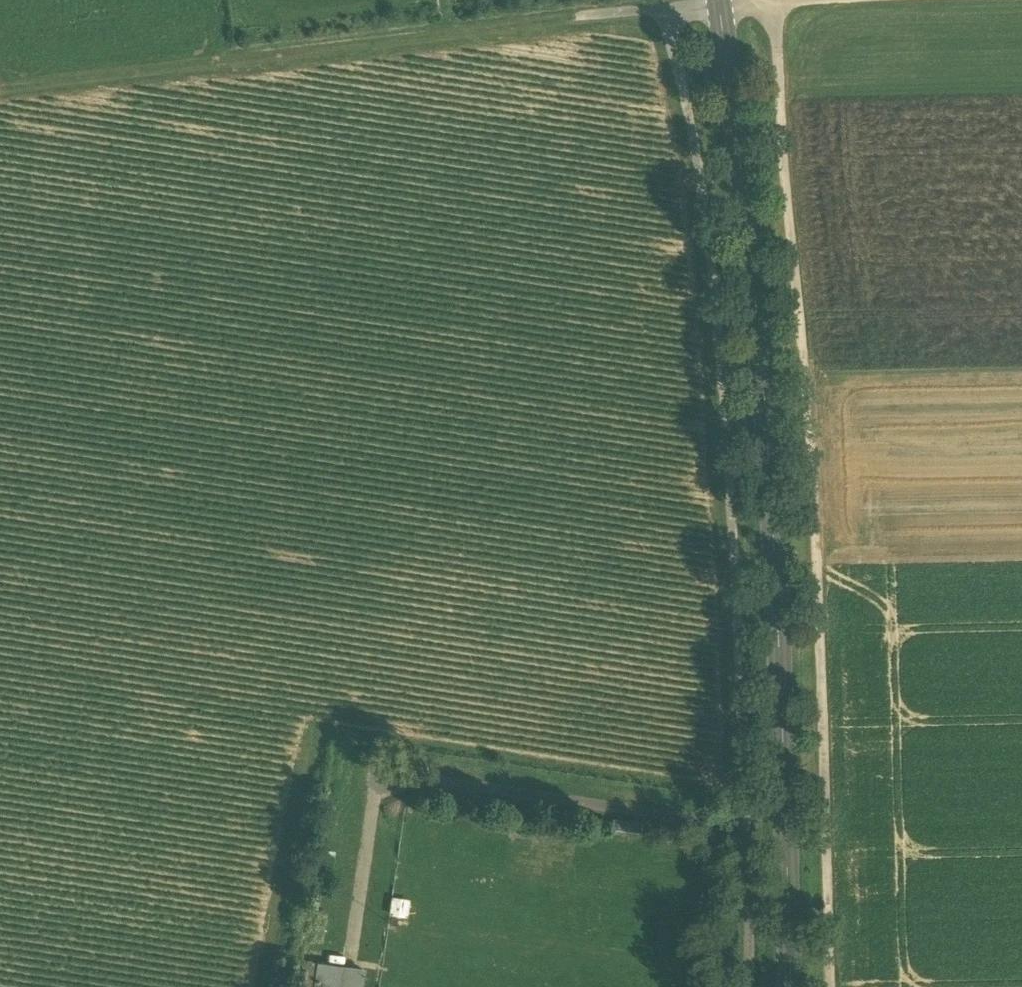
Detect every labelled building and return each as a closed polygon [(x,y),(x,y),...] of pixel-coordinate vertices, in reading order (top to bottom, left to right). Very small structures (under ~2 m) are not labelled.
[(609,827),(633,831),(635,821),(611,816),(609,827)] [(317,864),(330,864),(331,849),(318,849),(317,864)] [(390,895),(387,912),(405,915),(407,898),(390,895)] [(367,971),(312,962),(308,986),(365,986),(367,971)]
